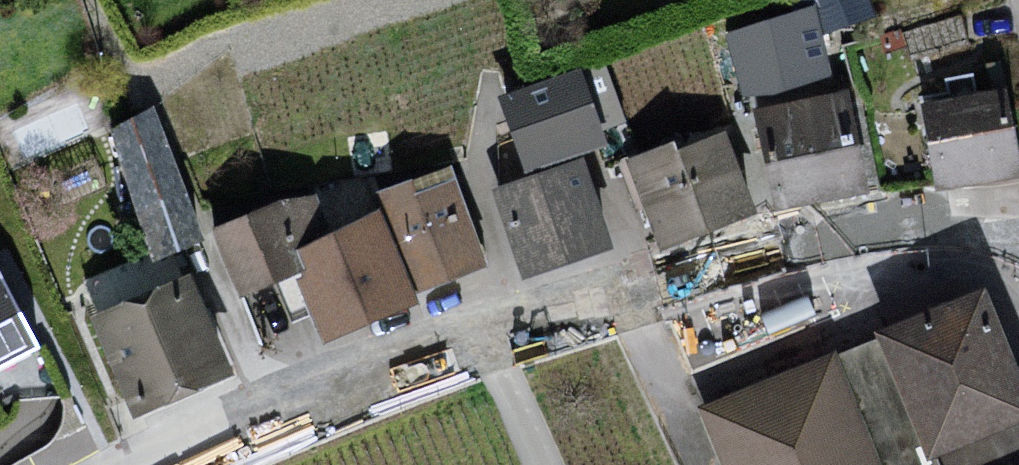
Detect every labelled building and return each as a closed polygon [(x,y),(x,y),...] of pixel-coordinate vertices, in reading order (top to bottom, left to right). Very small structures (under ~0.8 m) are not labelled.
[(724,40),(755,113),(842,99),(835,40),(874,31),(864,0),(809,0),(813,17),(724,40)] [(603,143),(576,69),(499,96),(526,171),(603,143)] [(921,108),(939,193),(1018,181),(1018,122),(1016,96),(921,108)] [(842,99),(755,113),(784,214),(873,201),(858,102),(842,99)] [(115,131),(155,255),(199,238),(153,112),(115,131)] [(673,153),(669,142),(628,157),(660,244),(750,211),(722,135),(673,153)] [(609,247),(578,160),(493,191),(524,278),(609,247)] [(379,197),(384,210),(412,289),(483,264),(454,182),(414,195),(411,186),(379,197)] [(239,292),(302,266),(296,255),(331,236),(314,198),(218,231),(239,292)] [(331,236),(296,255),(302,266),(324,337),(419,300),(412,289),(384,210),(331,236)] [(37,346),(0,275),(0,365),(37,346)] [(188,279),(94,321),(134,411),(228,370),(188,279)] [(987,287),(699,413),(722,464),(1018,464),(1018,359),(987,287)]
